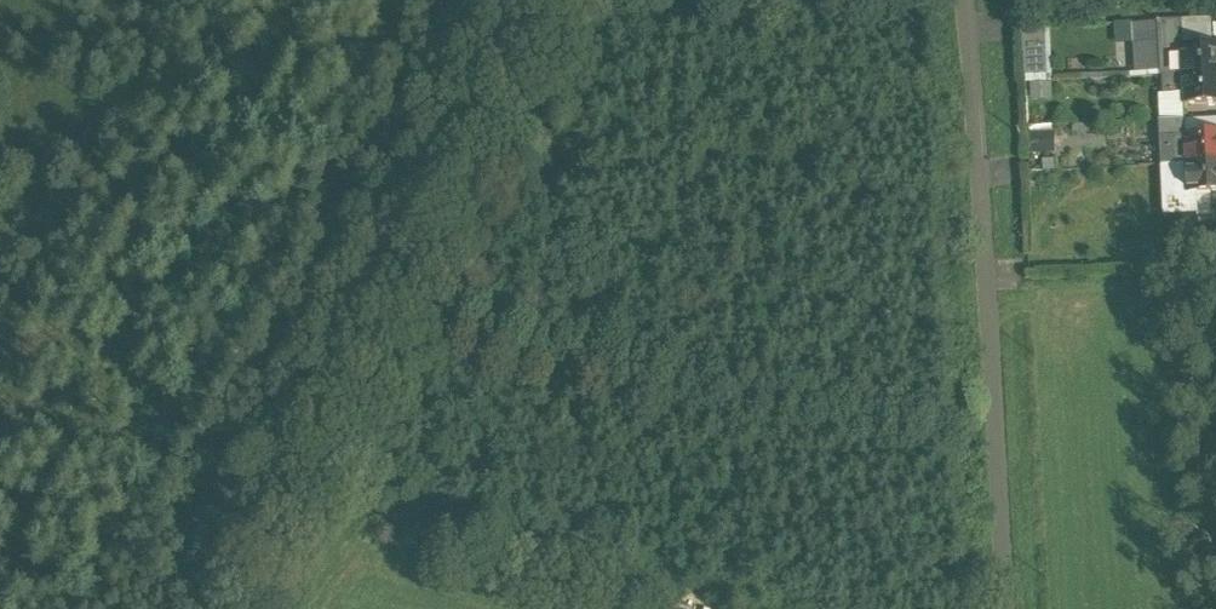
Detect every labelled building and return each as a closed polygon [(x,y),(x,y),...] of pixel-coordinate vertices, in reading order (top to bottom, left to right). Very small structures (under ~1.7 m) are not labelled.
[(1180,22),(1183,76),(1215,75),(1215,46),(1214,46),(1213,21),(1180,22)] [(1180,22),(1160,23),(1163,76),(1183,76),(1180,22)] [(1149,77),(1163,76),(1160,23),(1133,25),(1134,43),(1147,42),(1149,77)] [(1031,45),(1030,97),(1051,97),(1051,46),(1031,45)] [(1183,76),(1184,93),(1184,104),(1215,103),(1215,75),(1183,76)] [(1183,76),(1163,76),(1164,94),(1184,93),(1183,76)] [(1163,166),(1187,165),(1185,121),(1161,122),(1163,166)] [(1056,124),(1035,125),(1037,153),(1057,152),(1056,124)] [(1186,136),(1187,165),(1215,163),(1215,135),(1186,136)] [(1187,165),(1188,193),(1197,193),(1215,192),(1215,163),(1187,165)] [(1187,165),(1163,166),(1165,214),(1198,213),(1197,193),(1188,193),(1187,165)]
